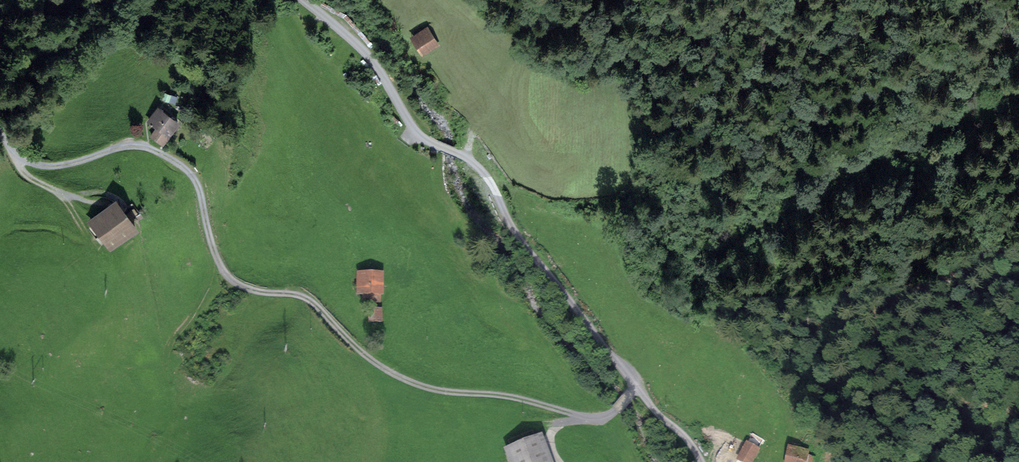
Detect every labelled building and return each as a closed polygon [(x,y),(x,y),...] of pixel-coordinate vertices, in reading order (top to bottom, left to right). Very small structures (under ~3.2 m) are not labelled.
[(428,27),(410,38),(422,57),(440,45),(428,27)] [(181,123),(158,108),(148,123),(156,128),(171,139),(181,123)] [(171,139),(156,128),(149,137),(165,148),(171,139)] [(116,202),(89,221),(110,252),(138,231),(116,202)] [(380,274),(357,274),(357,285),(362,285),(362,302),(380,302),(380,294),(383,294),(383,288),(380,288),(380,274)] [(381,309),(369,309),(369,322),(382,322),(381,309)] [(506,452),(510,461),(552,461),(542,438),(506,452)] [(748,442),(738,461),(739,461),(756,461),(762,450),(748,442)] [(790,444),(787,461),(805,461),(807,453),(799,451),(800,446),(790,444)]
